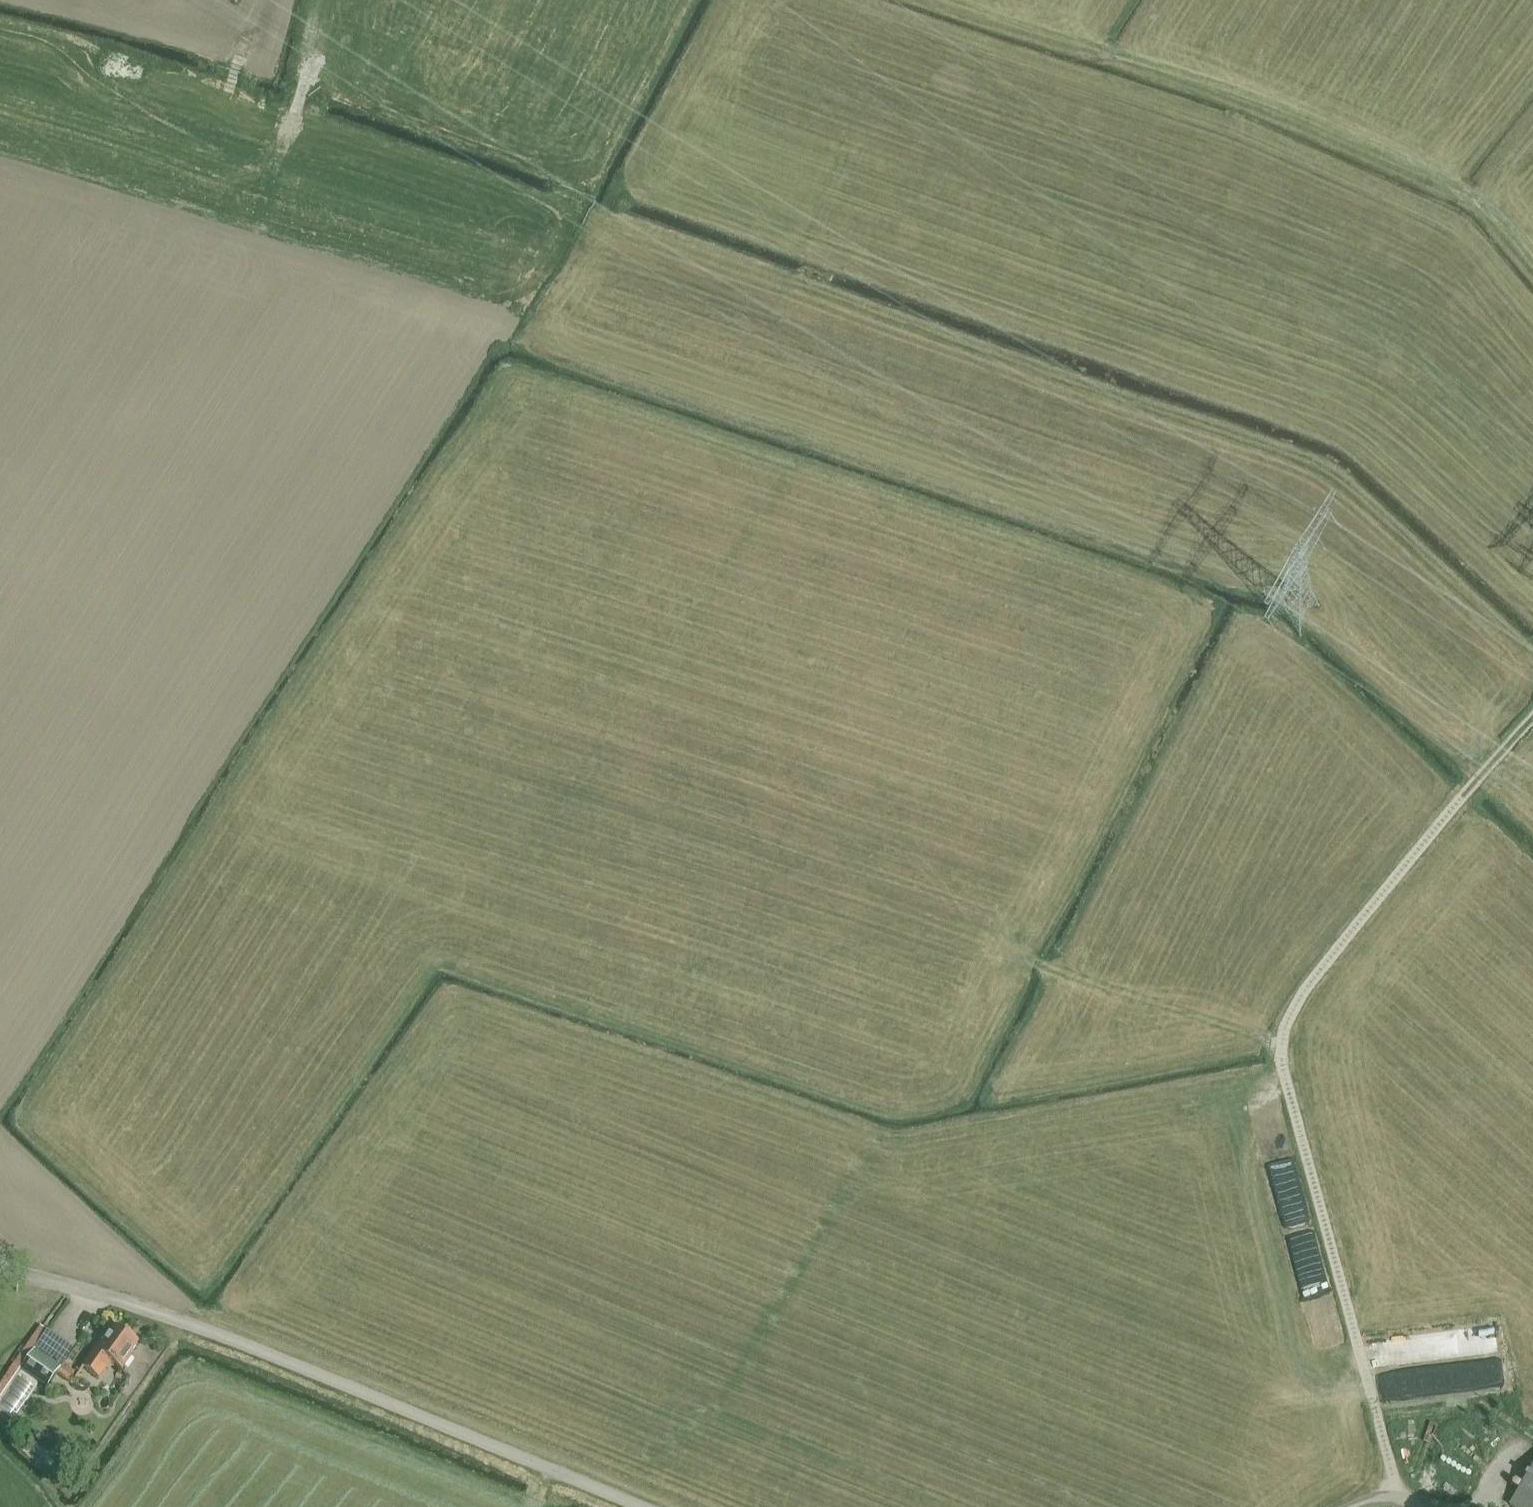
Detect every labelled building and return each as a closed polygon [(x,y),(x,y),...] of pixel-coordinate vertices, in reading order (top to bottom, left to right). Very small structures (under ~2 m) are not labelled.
[(1285,1239),(1311,1232),(1300,1198),(1275,1205),(1285,1239)] [(1421,1405),(1506,1392),(1496,1325),(1371,1344),(1379,1393),(1404,1389),(1402,1378),(1417,1376),(1421,1405)] [(138,1342),(116,1327),(107,1341),(103,1339),(83,1368),(98,1378),(109,1363),(120,1370),(138,1342)] [(47,1389),(60,1368),(33,1351),(20,1371),(47,1389)] [(1408,1420),(1392,1423),(1399,1462),(1414,1459),(1408,1420)] [(1510,1505),(1513,1506),(1532,1506),(1532,1467),(1510,1505)]
